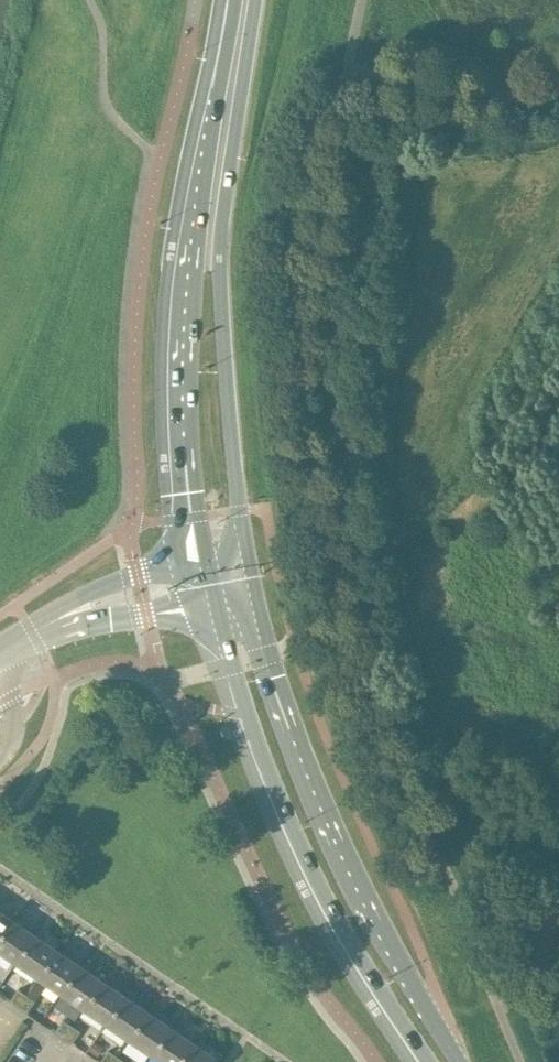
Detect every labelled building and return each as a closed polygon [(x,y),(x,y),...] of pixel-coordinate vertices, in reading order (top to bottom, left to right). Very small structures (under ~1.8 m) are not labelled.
[(12,918),(0,911),(0,936),(12,918)] [(15,962),(34,934),(12,918),(0,936),(0,952),(15,962)] [(15,962),(38,977),(57,949),(34,934),(15,962)] [(38,977),(60,993),(79,964),(57,949),(38,977)] [(60,993),(83,1008),(102,980),(79,964),(60,993)] [(83,1008),(105,1023),(124,995),(102,980),(83,1008)] [(9,1001),(18,1007),(26,994),(17,988),(9,1001)] [(18,1007),(26,1012),(35,1000),(26,994),(18,1007)] [(105,1023),(128,1039),(147,1010),(124,995),(105,1023)] [(128,1039),(150,1054),(170,1026),(147,1010),(128,1039)] [(54,1031),(63,1037),(71,1025),(63,1019),(54,1031)] [(68,1040),(71,1043),(80,1030),(71,1025),(63,1037),(68,1040)] [(162,1061),(178,1061),(192,1041),(170,1026),(150,1054),(162,1061)] [(215,1057),(192,1041),(178,1061),(212,1061),(215,1057)] [(117,1055),(108,1050),(99,1061),(100,1061),(112,1061),(117,1055)]
